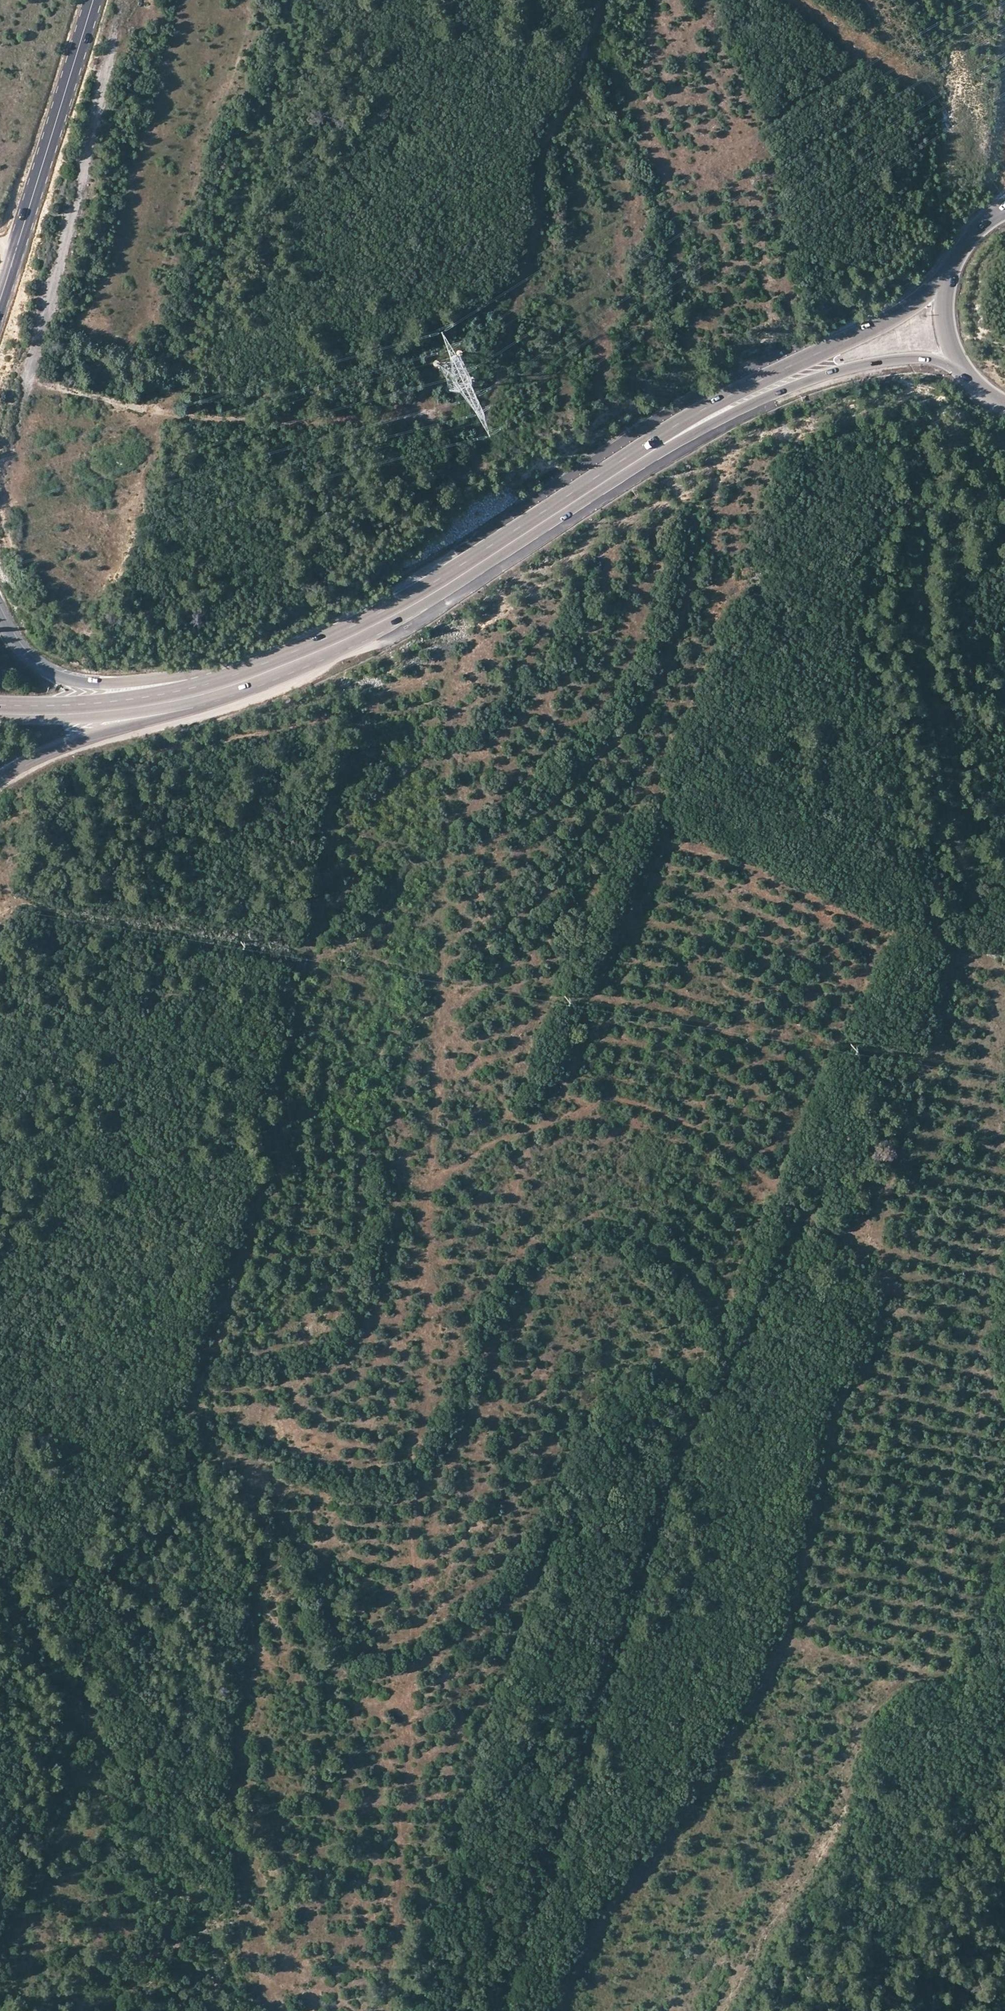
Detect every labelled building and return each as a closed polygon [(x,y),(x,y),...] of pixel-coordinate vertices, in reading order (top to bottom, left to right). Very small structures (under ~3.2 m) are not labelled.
[(823,349),(842,341),(839,334),(820,342),(823,349)]
